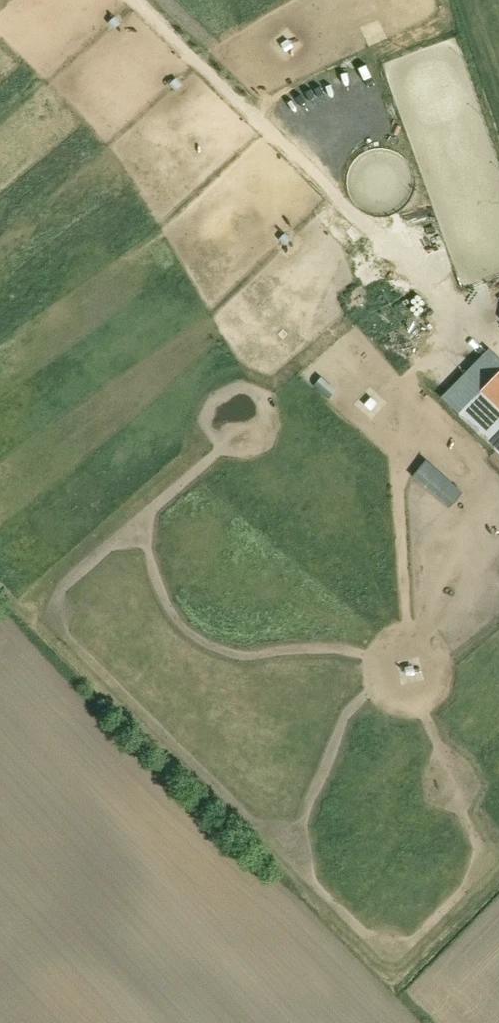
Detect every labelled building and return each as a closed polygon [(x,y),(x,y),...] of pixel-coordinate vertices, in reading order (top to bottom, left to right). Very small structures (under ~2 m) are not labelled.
[(491,347),(443,396),(498,451),(498,355),(491,347)]
